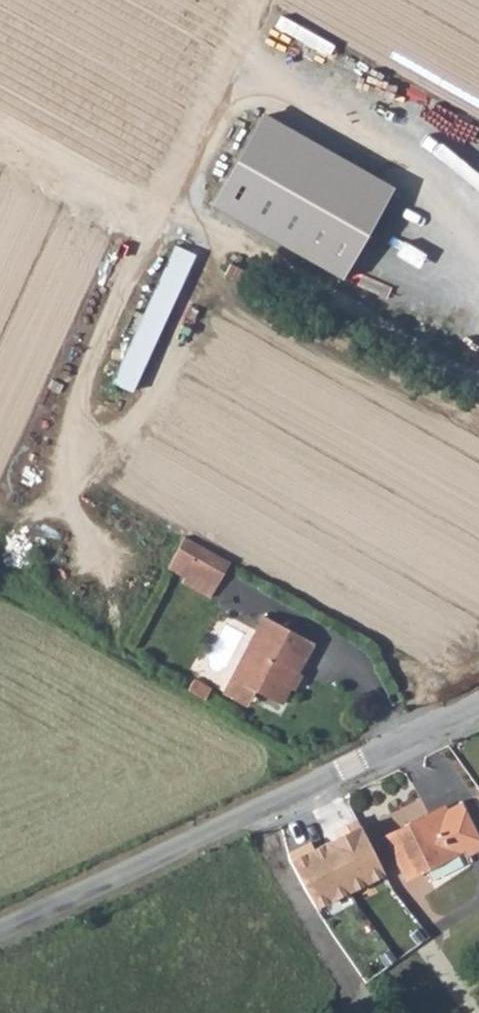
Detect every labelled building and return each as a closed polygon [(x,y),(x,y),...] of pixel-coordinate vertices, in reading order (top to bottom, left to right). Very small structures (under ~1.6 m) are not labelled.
[(259,115),(206,206),(336,278),(388,190),(259,115)] [(190,249),(171,239),(107,379),(126,387),(190,249)] [(183,563),(212,579),(223,558),(194,542),(183,563)] [(183,563),(174,578),(203,593),(212,579),(183,563)] [(265,615),(256,632),(266,638),(240,681),(252,687),(283,703),(317,644),(265,615)] [(266,638),(256,632),(249,629),(224,673),(240,681),(266,638)] [(240,681),(224,673),(215,689),(243,704),(252,687),(240,681)] [(193,674),(186,686),(204,696),(211,684),(193,674)] [(402,877),(460,849),(464,857),(478,849),(478,838),(461,801),(444,809),(443,807),(383,836),(402,877)] [(342,826),(323,836),(346,883),(379,867),(354,812),(339,820),(342,826)] [(311,897),(312,899),(346,883),(323,836),(304,845),(301,838),(284,846),(285,848),(311,897)]
